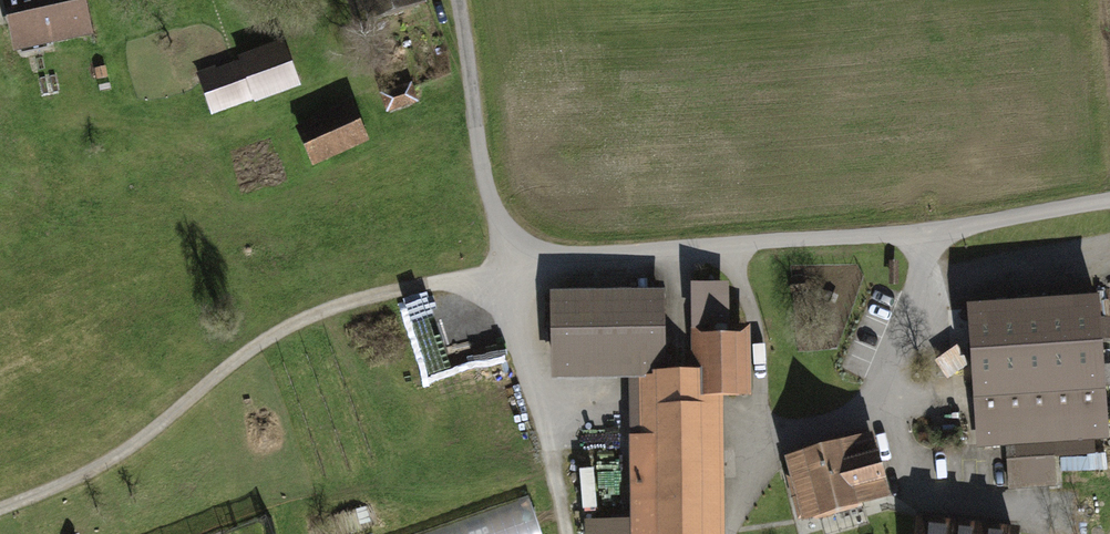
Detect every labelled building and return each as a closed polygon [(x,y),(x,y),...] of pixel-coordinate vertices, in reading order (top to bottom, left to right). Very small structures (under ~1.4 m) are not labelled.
[(12,5),(24,59),(102,42),(93,0),(33,0),(12,5)] [(380,28),(439,2),(438,0),(368,0),(380,28)] [(288,50),(201,81),(215,119),(302,88),(288,50)] [(357,109),(301,132),(316,168),(373,145),(357,109)] [(633,380),(636,533),(738,533),(736,424),(770,424),(769,352),(756,349),(756,327),(735,328),(734,283),(695,284),(697,379),(633,380)] [(663,289),(550,291),(552,377),(665,375),(663,289)] [(1103,298),(973,302),(978,448),(1006,447),(1007,492),(1054,491),(1052,448),(1108,447),(1103,298)] [(882,437),(792,461),(808,524),(899,501),(882,437)] [(533,502),(419,533),(542,533),(533,502)]
